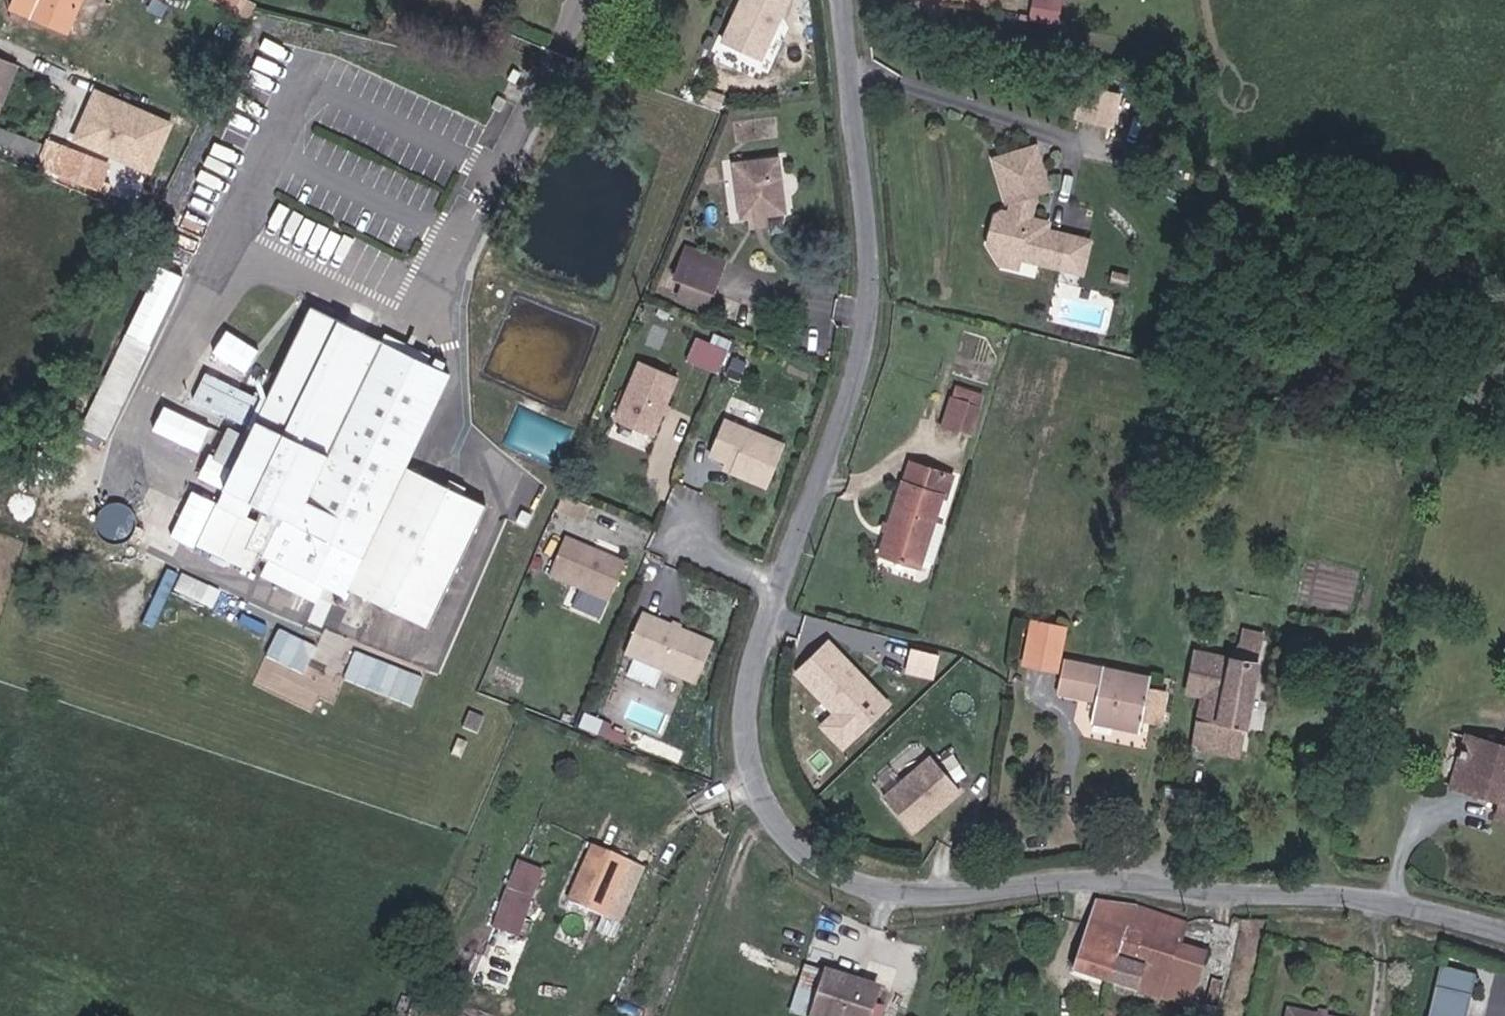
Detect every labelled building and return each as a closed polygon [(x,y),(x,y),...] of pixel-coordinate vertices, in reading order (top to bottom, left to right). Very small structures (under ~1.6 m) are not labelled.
[(85,20),(93,0),(35,0),(85,20)] [(723,41),(768,60),(792,0),(740,0),(723,41)] [(1064,22),(1066,0),(1033,0),(1031,19),(1064,22)] [(7,96),(25,54),(0,44),(0,93),(7,96)] [(74,139),(155,172),(177,119),(96,86),(74,139)] [(1078,117),(1120,124),(1125,94),(1084,87),(1078,117)] [(47,152),(52,139),(0,118),(0,133),(47,152)] [(1035,179),(1045,174),(1028,136),(992,154),(1007,191),(1016,190),(1015,205),(1005,205),(992,210),(987,230),(991,239),(1025,247),(1057,255),(1066,226),(1047,221),(1029,217),(1030,207),(1035,179)] [(61,143),(52,139),(47,152),(43,160),(104,186),(114,161),(63,139),(61,143)] [(752,216),(797,213),(793,160),(748,164),(752,216)] [(1005,205),(1015,205),(1016,190),(1007,191),(1005,205)] [(1029,217),(1047,221),(1048,211),(1030,207),(1029,217)] [(997,253),(1023,260),(1025,247),(991,239),(997,253)] [(727,297),(738,272),(701,256),(690,281),(701,286),(727,297)] [(721,312),(727,297),(701,286),(695,300),(721,312)] [(450,388),(365,346),(314,320),(223,503),(282,533),(288,536),(270,576),(347,613),(352,606),(433,646),(492,525),(408,483),(450,388)] [(696,335),(687,358),(721,371),(730,348),(696,335)] [(667,446),(693,385),(655,369),(629,430),(667,446)] [(973,428),(984,432),(996,391),(983,386),(979,395),(961,388),(959,395),(981,402),(973,428)] [(950,420),(973,428),(981,402),(959,395),(950,420)] [(776,482),(789,435),(723,416),(709,464),(776,482)] [(904,552),(939,563),(966,472),(922,460),(904,526),(911,529),(904,552)] [(129,545),(134,535),(132,523),(129,516),(122,509),(112,507),(102,508),(94,512),(87,520),(75,514),(73,523),(82,527),(84,538),(89,547),(96,554),(106,557),(115,556),(122,554),(129,545)] [(897,550),(904,552),(911,529),(904,526),(897,550)] [(625,611),(640,575),(579,550),(565,586),(625,611)] [(183,575),(178,590),(215,603),(220,588),(183,575)] [(299,609),(304,602),(291,597),(286,604),(299,609)] [(1019,666),(1050,673),(1061,629),(1028,622),(1019,666)] [(280,629),(269,657),(308,672),(319,644),(280,629)] [(712,698),(728,658),(658,629),(641,669),(712,698)] [(832,710),(819,723),(845,750),(894,702),(830,636),(794,671),(832,710)] [(1224,769),(1256,769),(1267,640),(1242,636),(1234,687),(1219,687),(1212,726),(1225,727),(1224,769)] [(938,676),(941,650),(909,646),(906,672),(938,676)] [(1092,725),(1140,734),(1150,677),(1068,661),(1061,693),(1096,701),(1092,725)] [(490,715),(473,707),(463,727),(480,735),(490,715)] [(1468,737),(1455,785),(1504,799),(1504,747),(1468,737)] [(905,809),(935,842),(982,800),(952,767),(905,809)] [(497,928),(526,935),(544,865),(515,858),(497,928)] [(584,919),(614,930),(641,871),(609,859),(584,919)] [(1156,967),(1164,942),(1139,931),(1145,909),(1118,900),(1112,904),(1089,974),(1128,986),(1132,961),(1156,967)] [(1173,1000),(1189,943),(1195,926),(1145,909),(1139,931),(1164,942),(1156,967),(1132,961),(1128,986),(1173,1000)] [(467,1015),(500,1015),(528,943),(477,925),(443,1009),(467,1015)] [(1173,1000),(1198,1008),(1215,951),(1189,943),(1173,1000)] [(1477,969),(1439,961),(1428,1015),(1467,1015),(1477,969)] [(838,978),(817,971),(802,1015),(827,1015),(838,978)] [(887,993),(838,978),(827,1015),(880,1015),(887,993)] [(902,996),(887,993),(880,1015),(895,1015),(902,996)]
